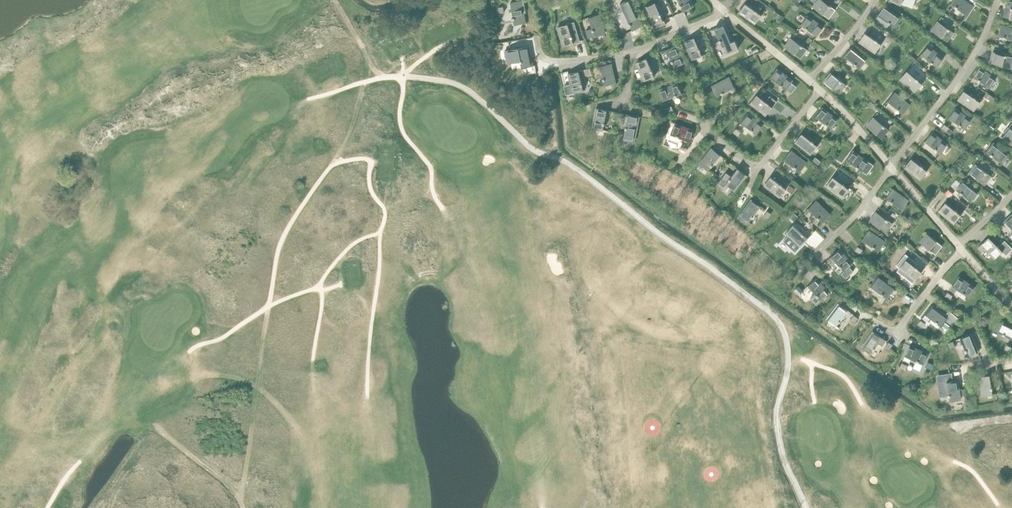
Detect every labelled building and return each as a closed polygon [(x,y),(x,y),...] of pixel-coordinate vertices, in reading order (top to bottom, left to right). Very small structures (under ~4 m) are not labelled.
[(511,1),(515,24),(525,22),(524,13),(526,12),(524,0),(519,0),(511,1)] [(620,3),(625,12),(633,30),(643,25),(634,7),(631,0),(627,0),(620,3)] [(684,11),(693,7),(690,0),(678,0),(684,11)] [(813,7),(829,18),(836,10),(823,0),(818,0),(813,7)] [(889,0),(908,7),(908,6),(913,8),(916,0),(889,0)] [(951,3),(967,15),(974,6),(966,0),(953,0),(951,3)] [(1007,0),(1006,5),(1003,16),(1011,19),(1011,1),(1007,0)] [(655,2),(645,6),(656,30),(666,25),(655,2)] [(745,3),(739,12),(755,24),(762,15),(745,3)] [(884,5),(878,14),(894,26),(901,17),(884,5)] [(593,28),(585,30),(588,38),(605,33),(600,14),(589,17),(593,28)] [(808,15),(801,24),(817,36),(824,27),(808,15)] [(558,27),(563,46),(580,40),(575,21),(558,27)] [(938,21),(932,30),(948,41),(954,32),(938,21)] [(715,28),(720,39),(719,39),(720,41),(721,41),(723,46),(724,45),(727,53),(738,48),(735,40),(732,41),(725,23),(715,28)] [(998,35),(1011,39),(1011,28),(1001,25),(998,35)] [(865,32),(859,41),(875,53),(882,44),(867,34),(865,32)] [(694,37),(684,41),(692,60),(702,55),(694,37)] [(791,38),(785,46),(801,58),(807,49),(791,38)] [(677,45),(667,49),(675,67),(685,63),(677,45)] [(928,45),(921,53),(937,66),(944,58),(932,48),(929,45),(928,45)] [(519,47),(505,50),(507,63),(521,60),(522,67),(533,65),(529,46),(519,47)] [(852,47),(845,55),(860,68),(867,59),(852,47)] [(990,62),(1011,68),(1011,57),(993,51),(990,62)] [(647,58),(637,62),(645,80),(655,76),(647,58)] [(748,60),(743,65),(747,68),(751,63),(748,60)] [(611,63),(600,66),(605,85),(616,82),(611,63)] [(980,67),(974,76),(990,87),(996,78),(980,67)] [(584,75),(585,76),(591,75),(589,68),(582,70),(584,75)] [(777,68),(771,77),(792,93),(798,84),(777,68)] [(907,70),(900,79),(915,91),(922,83),(907,70)] [(583,90),(581,78),(579,71),(568,73),(571,84),(564,85),(566,94),(583,90)] [(831,72),(824,81),(839,93),(846,85),(831,72)] [(729,77),(712,86),(717,96),(735,86),(729,77)] [(678,83),(659,90),(663,100),(682,93),(678,83)] [(964,90),(958,99),(974,110),(980,101),(964,90)] [(987,91),(984,96),(990,100),(992,102),(995,98),(992,96),(993,95),(987,91)] [(895,92),(888,100),(903,113),(910,105),(895,92)] [(757,94),(750,103),(766,115),(777,101),(770,95),(766,101),(757,94)] [(823,107),(816,116),(831,128),(838,119),(823,107)] [(596,108),(592,127),(603,129),(607,110),(596,108)] [(955,108),(949,117),(965,128),(972,119),(955,108)] [(748,113),(741,122),(757,134),(764,125),(748,113)] [(629,114),(623,139),(634,141),(639,116),(629,114)] [(874,117),(867,125),(882,138),(889,130),(874,117)] [(671,134),(669,139),(677,141),(678,136),(690,140),(694,130),(675,123),(671,134)] [(1002,135),(1011,144),(1011,129),(1009,127),(1002,135)] [(736,128),(733,132),(738,136),(741,132),(736,128)] [(932,132),(925,141),(941,153),(948,144),(932,132)] [(802,133),(795,141),(811,154),(818,145),(802,133)] [(993,142),(986,150),(1002,163),(1009,154),(993,142)] [(712,148),(699,163),(708,170),(720,154),(712,148)] [(791,150),(784,159),(800,171),(807,162),(791,150)] [(853,150),(846,159),(866,174),(873,165),(853,150)] [(911,158),(905,166),(920,179),(924,174),(931,174),(932,175),(937,169),(924,159),(919,164),(911,158)] [(976,164),(969,172),(985,185),(991,176),(976,164)] [(726,172),(718,181),(723,186),(725,184),(734,190),(746,175),(738,168),(731,176),(726,172)] [(771,176),(764,185),(765,186),(768,188),(780,197),(786,188),(771,176)] [(833,176),(827,185),(842,197),(849,188),(848,187),(833,176)] [(963,180),(956,189),(972,201),(978,193),(963,180)] [(892,189),(886,197),(902,209),(909,200),(892,189)] [(747,224),(749,221),(760,205),(752,199),(738,217),(747,224)] [(816,200),(808,208),(810,210),(811,210),(823,222),(830,214),(816,200)] [(945,202),(939,210),(954,223),(961,214),(945,202)] [(876,211),(870,220),(886,232),(892,223),(876,211)] [(788,235),(783,240),(795,251),(800,246),(808,238),(793,224),(786,233),(788,235)] [(868,230),(862,239),(879,250),(885,241),(868,230)] [(927,233),(920,242),(935,254),(942,246),(927,233)] [(977,248),(982,252),(985,249),(995,258),(1002,251),(1006,255),(1011,248),(1004,240),(999,246),(998,245),(997,245),(989,237),(981,244),(977,248)] [(839,249),(831,256),(844,271),(841,273),(846,278),(853,271),(849,266),(853,263),(839,249)] [(906,259),(899,268),(915,280),(922,271),(906,259)] [(860,262),(857,265),(861,270),(865,266),(860,262)] [(958,276),(949,289),(955,293),(958,289),(969,296),(975,287),(958,276)] [(878,277),(871,286),(887,298),(894,289),(878,277)] [(816,278),(808,285),(810,287),(815,293),(810,297),(817,304),(830,293),(816,278)] [(831,293),(829,295),(834,300),(839,295),(834,290),(832,294),(831,293)] [(948,292),(945,297),(950,300),(953,295),(948,292)] [(839,303),(827,319),(835,326),(847,310),(839,303)] [(932,305),(923,317),(928,321),(931,317),(936,321),(935,321),(937,323),(937,322),(942,326),(947,330),(953,322),(955,323),(959,318),(949,310),(945,315),(932,305)] [(998,331),(1011,338),(1011,326),(1003,321),(998,331)] [(873,331),(861,347),(870,353),(878,342),(882,345),(886,340),(873,331)] [(971,333),(960,338),(968,356),(978,352),(971,333)] [(910,345),(903,359),(909,362),(911,358),(916,360),(913,368),(920,371),(923,363),(928,353),(910,345)] [(950,374),(938,376),(941,395),(949,394),(950,401),(961,399),(957,379),(951,381),(950,374)] [(990,374),(979,376),(982,396),(993,394),(990,374)]
